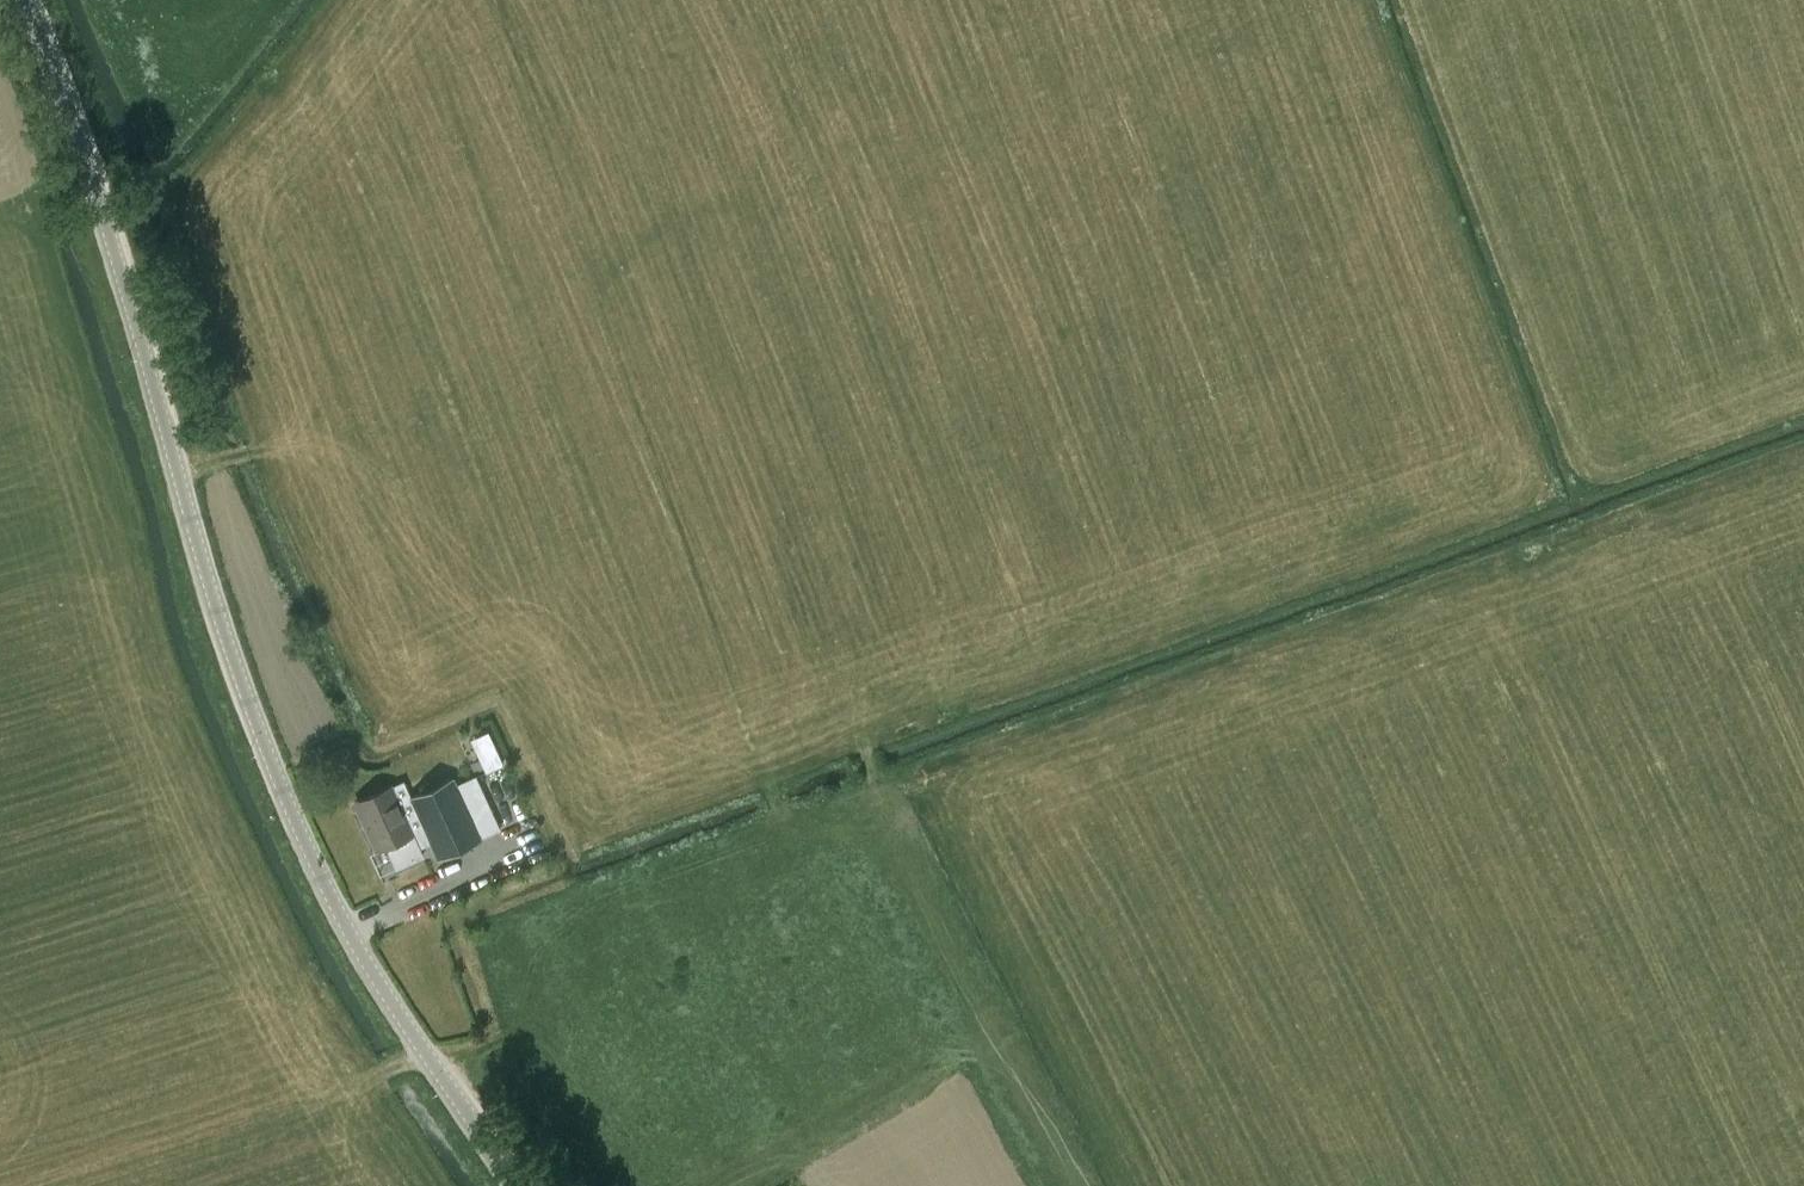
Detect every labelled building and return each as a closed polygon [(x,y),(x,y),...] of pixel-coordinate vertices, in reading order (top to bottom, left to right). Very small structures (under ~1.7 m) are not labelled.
[(376,850),(413,834),(424,829),(437,859),(501,829),(476,775),(457,783),(454,777),(411,796),(404,778),(354,800),(376,850)]
